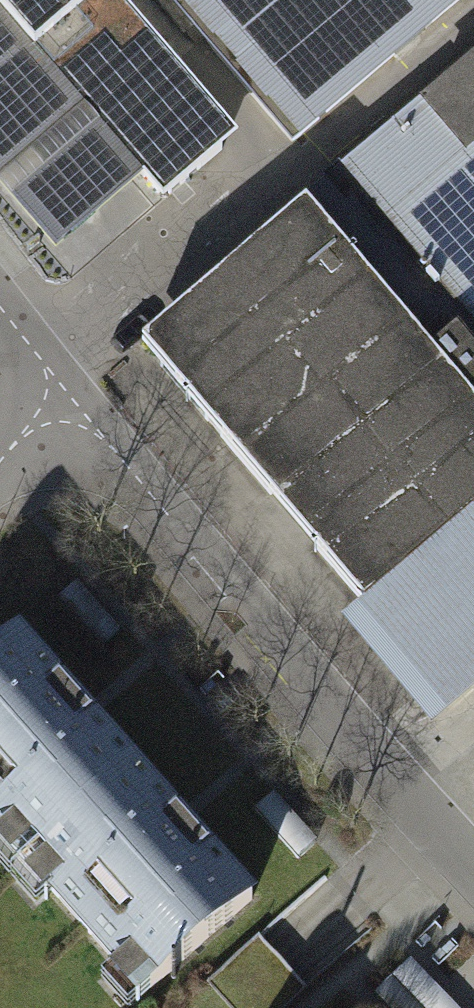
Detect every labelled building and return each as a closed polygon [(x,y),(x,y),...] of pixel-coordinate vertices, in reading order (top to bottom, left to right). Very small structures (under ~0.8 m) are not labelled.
[(68,282),(198,171),(111,70),(144,41),(108,0),(0,0),(0,203),(68,282)] [(295,150),(457,0),(156,0),(295,150)] [(473,357),(473,56),(324,192),(473,357)] [(356,606),(473,503),(473,418),(294,213),(133,354),(356,606)] [(15,635),(0,649),(0,854),(16,872),(134,769),(15,635)] [(455,709),(473,730),(473,691),(455,709)] [(252,903),(134,769),(16,872),(135,1006),(252,903)] [(215,975),(240,1007),(277,1007),(374,933),(334,883),(215,975)] [(422,958),(386,989),(402,1007),(464,1007),(422,958)]
